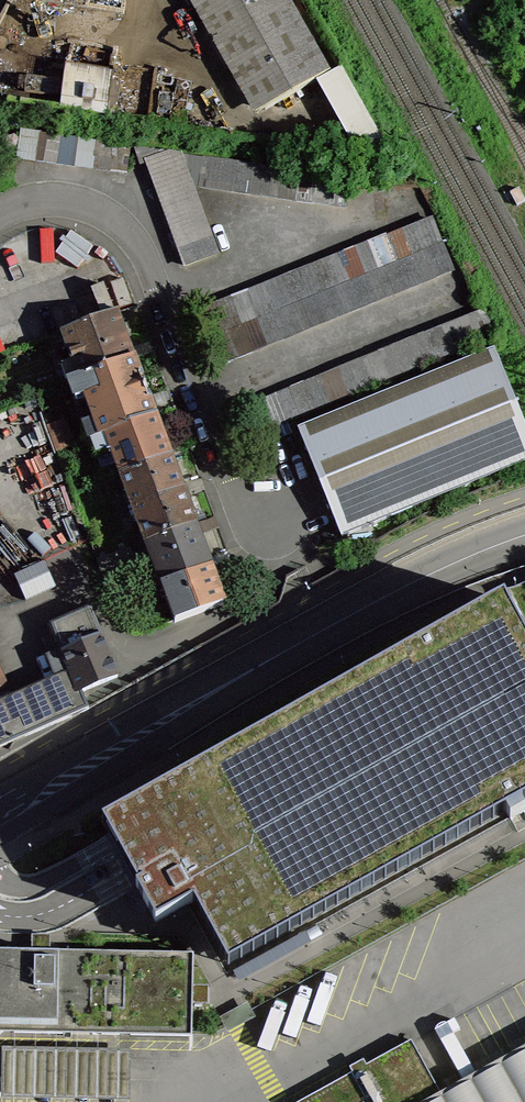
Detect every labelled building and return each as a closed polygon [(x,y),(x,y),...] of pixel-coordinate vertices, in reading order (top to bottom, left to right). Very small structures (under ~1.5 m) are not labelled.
[(255,115),(329,73),(288,0),(191,0),(255,115)] [(130,148),(21,131),(17,158),(126,173),(130,148)] [(141,164),(147,162),(186,266),(217,254),(192,186),(345,208),(350,180),(137,148),(141,164)] [(212,335),(441,245),(431,219),(370,243),(202,309),(206,319),(212,335)] [(452,271),(441,245),(212,335),(222,364),(452,271)] [(495,337),(482,311),(259,402),(269,428),(495,337)] [(62,365),(67,380),(68,383),(79,380),(134,360),(125,336),(117,313),(62,333),(73,361),(62,365)] [(341,537),(524,463),(524,425),(494,349),(297,428),(308,455),(341,537)] [(100,437),(105,435),(155,416),(144,388),(134,360),(79,380),(100,437)] [(49,390),(36,395),(47,423),(57,419),(51,401),(53,400),(49,390)] [(162,436),(155,416),(105,435),(121,476),(170,458),(162,436)] [(173,467),(170,458),(121,476),(146,543),(195,525),(188,506),(173,467)] [(203,545),(195,525),(146,543),(161,584),(210,566),(203,545)] [(56,587),(44,561),(14,575),(26,601),(56,587)] [(210,566),(161,584),(174,620),(224,602),(216,582),(210,566)] [(28,735),(89,709),(82,692),(118,677),(103,640),(89,609),(51,625),(62,652),(49,658),(58,679),(10,700),(0,678),(0,748),(28,735)] [(507,612),(104,826),(114,845),(128,872),(155,922),(195,900),(227,961),(524,803),(524,645),(507,612)] [(192,1036),(193,954),(37,951),(0,950),(0,1032),(192,1036)] [(411,1040),(299,1101),(445,1101),(411,1040)] [(523,1070),(465,1101),(524,1101),(524,1073),(523,1070)]
